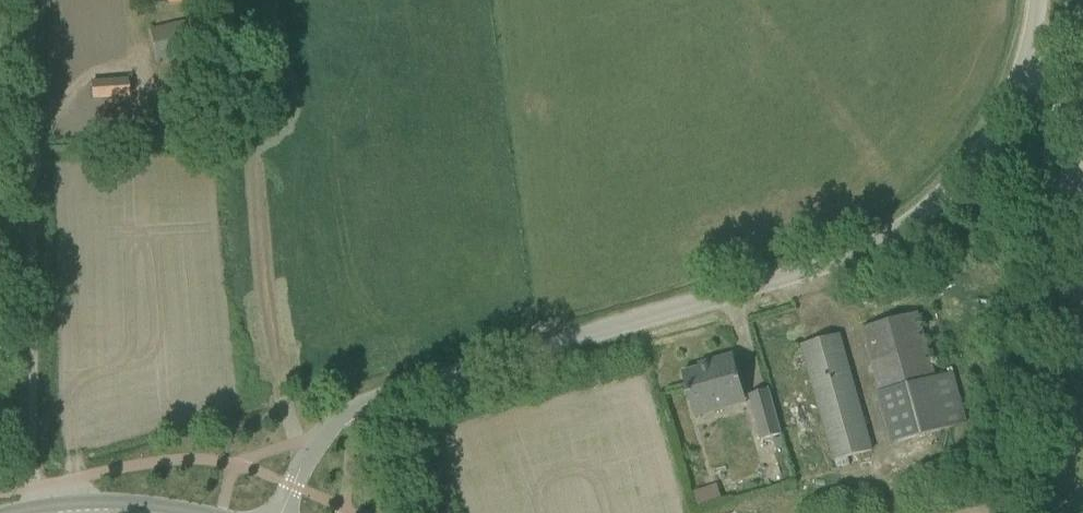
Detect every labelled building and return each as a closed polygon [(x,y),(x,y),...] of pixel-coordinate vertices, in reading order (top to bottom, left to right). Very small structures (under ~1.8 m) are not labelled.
[(185,20),(154,27),(162,59),(192,52),(185,20)] [(197,77),(195,57),(180,59),(183,79),(197,77)] [(878,392),(892,444),(967,423),(953,372),(935,377),(917,312),(862,327),(880,392),(878,392)] [(808,365),(835,460),(871,450),(845,355),(839,334),(802,344),(808,365)] [(682,372),(688,393),(695,419),(747,404),(733,354),(709,361),(709,364),(682,372)] [(750,395),(763,441),(782,436),(769,389),(750,395)] [(704,489),(693,493),(697,506),(709,502),(704,489)]
